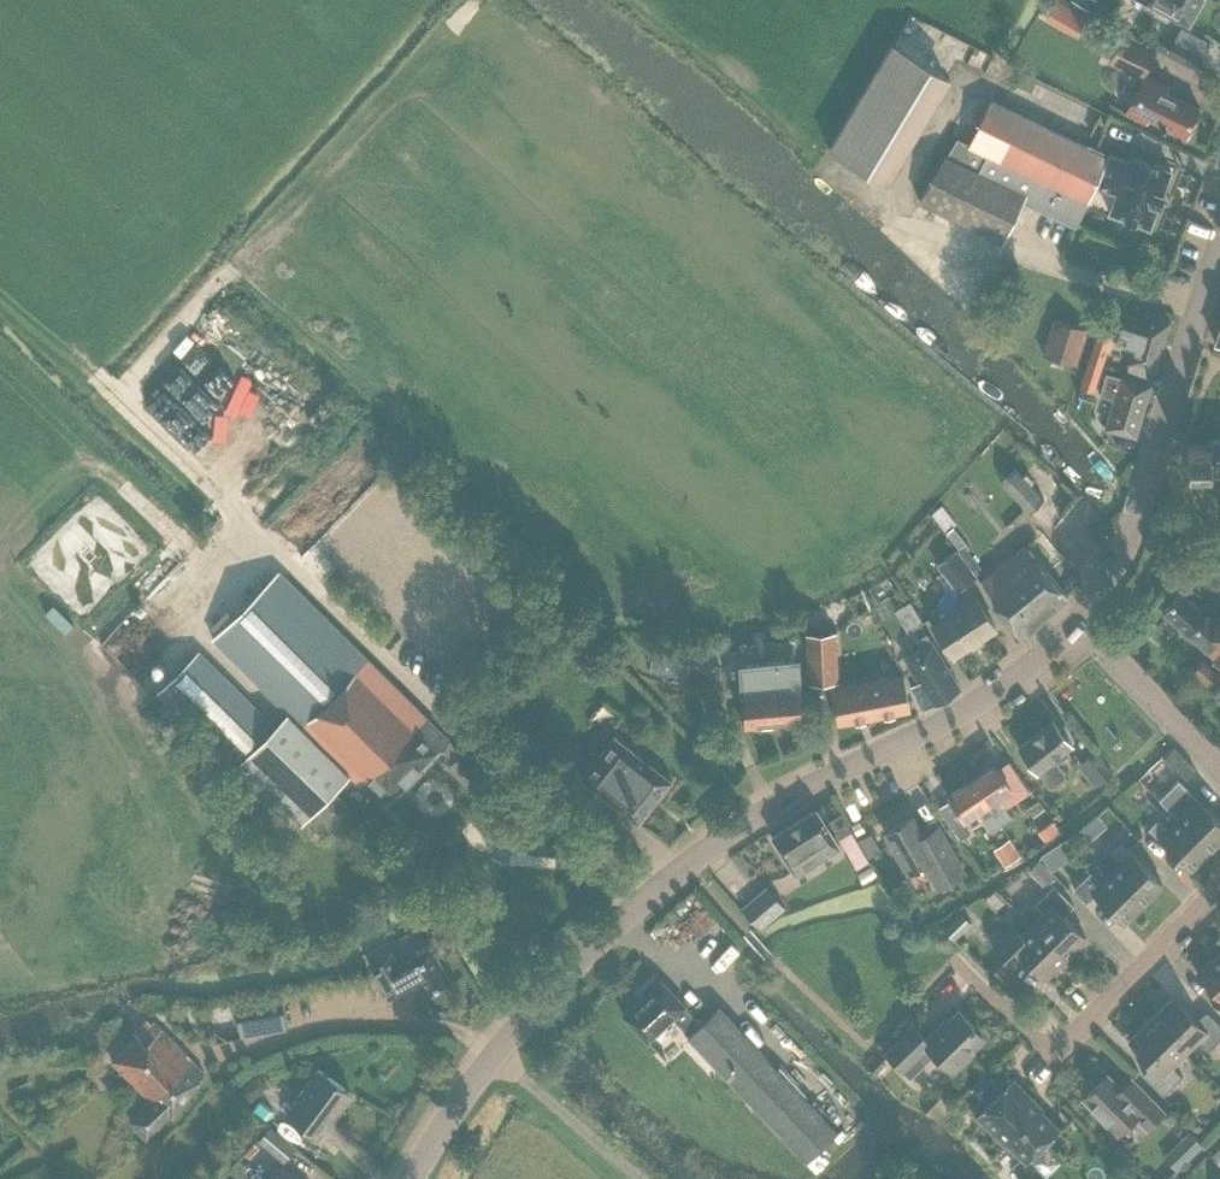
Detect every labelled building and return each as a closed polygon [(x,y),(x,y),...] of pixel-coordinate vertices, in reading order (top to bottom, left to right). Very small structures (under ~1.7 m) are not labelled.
[(1070,0),(1090,11),(1096,0),(1070,0)] [(1188,23),(1201,0),(1145,0),(1188,23)] [(1045,24),(1072,39),(1083,20),(1057,4),(1045,24)] [(1167,53),(1196,69),(1210,45),(1180,29),(1167,53)] [(1155,52),(1119,35),(1108,61),(1143,77),(1155,52)] [(829,149),(882,182),(945,77),(892,45),(829,149)] [(1165,85),(1145,75),(1126,114),(1146,124),(1148,119),(1185,137),(1199,109),(1162,91),(1165,85)] [(1114,192),(1106,213),(1118,217),(1117,221),(1147,232),(1169,175),(1139,164),(1138,167),(1127,163),(1124,171),(1105,164),(1108,158),(991,101),(969,145),(957,139),(919,203),(1001,242),(1023,197),(1075,222),(1072,227),(1074,227),(1085,204),(1095,185),(1114,192)] [(1124,315),(1116,342),(1133,347),(1128,364),(1129,364),(1126,371),(1147,378),(1149,370),(1155,371),(1169,322),(1142,314),(1141,320),(1124,315)] [(1043,355),(1075,365),(1087,330),(1054,320),(1043,355)] [(1115,331),(1102,325),(1088,358),(1102,364),(1115,331)] [(1082,375),(1081,377),(1096,382),(1097,379),(1102,365),(1087,360),(1084,370),(1082,375)] [(1135,438),(1151,385),(1120,377),(1118,384),(1104,379),(1093,417),(1107,421),(1105,429),(1135,438)] [(1187,446),(1187,468),(1206,467),(1206,473),(1219,473),(1219,439),(1206,440),(1206,446),(1187,446)] [(1043,499),(1016,470),(1001,484),(1029,513),(1043,499)] [(952,527),(946,533),(958,548),(965,543),(952,527)] [(1067,597),(1067,596),(1025,546),(981,582),(997,602),(993,605),(1022,640),(1067,597)] [(956,549),(935,565),(956,592),(977,577),(956,549)] [(365,781),(388,803),(449,741),(279,573),(213,640),(361,786),(365,781)] [(959,600),(963,606),(932,626),(952,656),(995,628),(971,592),(959,600)] [(1212,662),(1219,669),(1219,614),(1213,623),(1179,593),(1162,613),(1215,659),(1212,662)] [(910,602),(894,611),(907,632),(922,623),(910,602)] [(835,633),(807,635),(809,683),(837,682),(835,633)] [(933,706),(960,689),(932,643),(931,643),(927,634),(916,641),(921,649),(905,659),(919,683),(911,687),(922,711),(933,706)] [(650,671),(687,675),(690,647),(653,643),(650,671)] [(159,694),(235,769),(275,728),(199,653),(159,694)] [(796,661),(739,665),(744,725),(801,721),(796,661)] [(1190,674),(1207,689),(1217,676),(1200,661),(1190,674)] [(903,676),(857,685),(863,720),(910,710),(903,676)] [(837,725),(863,720),(857,685),(830,690),(837,725)] [(348,806),(332,791),(348,775),(288,716),(235,770),(296,829),(299,826),(309,835),(317,827),(322,832),(348,806)] [(1052,721),(1018,748),(1037,773),(1038,772),(1047,785),(1052,787),(1064,778),(1064,772),(1057,763),(1069,754),(1066,750),(1071,746),(1052,721)] [(638,823),(671,782),(613,736),(580,778),(638,823)] [(578,758),(557,739),(537,760),(558,780),(578,758)] [(469,788),(482,774),(450,742),(441,751),(453,763),(448,768),(469,788)] [(1095,749),(1076,764),(1094,786),(1113,771),(1095,749)] [(1171,750),(1161,759),(1172,771),(1176,769),(1183,762),(1171,750)] [(1183,762),(1176,769),(1186,779),(1192,773),(1183,762)] [(1011,789),(995,765),(971,780),(1001,824),(1011,818),(1002,805),(999,807),(994,800),(1011,789)] [(991,831),(1001,824),(971,780),(948,796),(964,820),(980,809),(985,817),(982,819),(991,831)] [(1158,801),(1179,820),(1180,819),(1209,850),(1219,839),(1219,820),(1178,780),(1158,801)] [(815,810),(772,837),(795,874),(838,846),(830,834),(815,810)] [(841,814),(828,821),(839,839),(852,832),(841,814)] [(964,873),(942,834),(927,843),(912,817),(884,833),(907,873),(924,864),(938,888),(964,873)] [(1188,870),(1209,850),(1180,819),(1179,820),(1168,831),(1157,820),(1148,828),(1159,839),(1159,840),(1188,870)] [(960,822),(951,828),(959,840),(968,834),(960,822)] [(1036,831),(1042,841),(1057,831),(1050,822),(1036,831)] [(871,833),(858,840),(868,858),(881,850),(871,833)] [(994,849),(993,850),(1005,867),(1021,856),(1009,839),(994,849)] [(1112,852),(1123,863),(1112,874),(1142,904),(1162,883),(1132,854),(1131,854),(1121,843),(1112,852)] [(1040,861),(1029,871),(1042,885),(1053,874),(1040,861)] [(1122,924),(1142,904),(1112,874),(1102,885),(1091,873),(1082,882),(1093,894),(1092,894),(1122,924)] [(1051,905),(1031,925),(1066,960),(1086,940),(1063,917),(1074,907),(1053,886),(1043,897),(1051,905)] [(744,906),(761,926),(783,907),(767,887),(744,906)] [(971,923),(960,912),(942,929),(953,940),(971,923)] [(1046,979),(1066,960),(1031,925),(1020,936),(1011,928),(993,946),(1013,967),(1023,957),(1046,979)] [(427,997),(451,984),(431,948),(406,962),(409,967),(400,971),(389,953),(369,964),(389,999),(388,1000),(389,1000),(418,983),(427,997)] [(1196,974),(1219,998),(1219,958),(1216,954),(1196,974)] [(1002,968),(995,974),(1004,984),(1011,978),(1003,969),(1002,968)] [(688,1037),(806,1161),(836,1132),(719,1008),(700,1025),(683,1008),(685,1007),(660,981),(623,1016),(647,1042),(673,1017),(690,1035),(688,1037)] [(239,1034),(286,1026),(280,996),(234,1005),(239,1034)] [(1150,1020),(1184,1054),(1198,1041),(1208,1051),(1219,1039),(1219,1026),(1207,1012),(1196,1023),(1172,998),(1150,1020)] [(925,1040),(912,1027),(885,1053),(910,1079),(934,1055),(952,1074),(973,1053),(972,1052),(983,1040),(972,1029),(974,1028),(958,1011),(945,1023),(943,1022),(925,1040)] [(160,1032),(152,1024),(151,1025),(145,1019),(132,1031),(138,1036),(112,1062),(151,1101),(131,1122),(147,1139),(171,1114),(173,1116),(205,1074),(161,1030),(160,1032)] [(1172,1067),(1184,1054),(1150,1020),(1129,1041),(1153,1065),(1142,1076),(1163,1096),(1182,1077),(1172,1067)] [(285,1114),(319,1139),(352,1095),(318,1070),(285,1114)] [(986,1071),(971,1085),(983,1097),(998,1083),(986,1071)] [(1146,1129),(1164,1112),(1131,1079),(1121,1089),(1107,1075),(1082,1099),(1117,1134),(1134,1117),(1146,1129)] [(1041,1111),(1042,1110),(1013,1080),(976,1117),(1005,1146),(1007,1145),(1025,1162),(1058,1129),(1041,1111)] [(257,1140),(282,1162),(293,1149),(268,1127),(257,1140)] [(1188,1131),(1176,1144),(1189,1158),(1202,1145),(1188,1131)] [(277,1168),(271,1178),(292,1178),(293,1176),(277,1168)]
